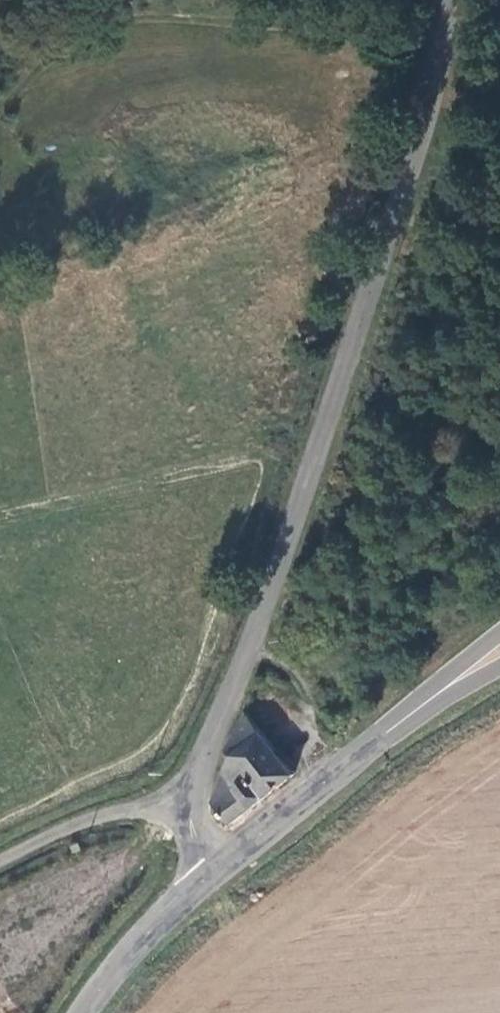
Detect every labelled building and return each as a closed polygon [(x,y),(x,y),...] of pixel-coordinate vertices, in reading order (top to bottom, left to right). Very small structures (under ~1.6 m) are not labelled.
[(292,774),(247,714),(225,750),(233,753),(224,771),(210,805),(226,823),(247,806),(251,809),(292,774)]
